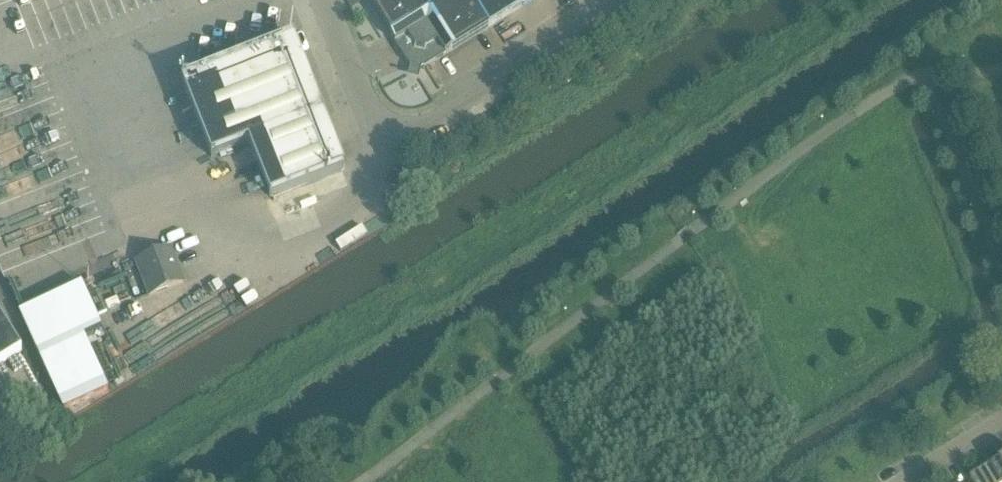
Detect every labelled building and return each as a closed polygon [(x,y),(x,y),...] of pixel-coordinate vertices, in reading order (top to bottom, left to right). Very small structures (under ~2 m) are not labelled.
[(410,67),(421,70),(424,68),(534,0),(368,0),(408,64),(410,67)] [(181,82),(211,158),(248,143),(270,198),(344,169),(293,38),(289,40),(181,82)] [(136,263),(149,296),(183,283),(170,249),(138,262),(136,263)] [(80,284),(17,312),(51,387),(61,411),(106,391),(87,348),(96,344),(91,333),(100,329),(80,284)] [(21,352),(0,318),(0,365),(21,352)] [(969,479),(970,481),(1001,481),(1001,459),(969,479)]
